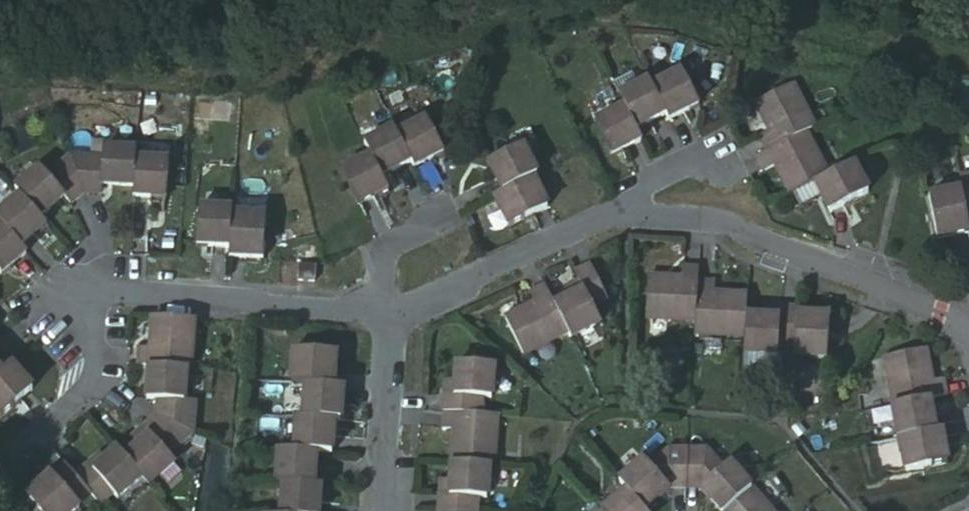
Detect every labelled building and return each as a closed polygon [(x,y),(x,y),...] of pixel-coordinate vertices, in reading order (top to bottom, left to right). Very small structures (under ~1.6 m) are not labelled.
[(618,115),(590,128),(607,162),(636,149),(630,137),(660,124),(662,129),(691,114),(673,80),(643,93),(641,87),(611,101),(618,115)] [(789,91),(747,111),(761,139),(752,143),(761,159),(750,163),(756,179),(768,174),(781,202),(807,189),(821,220),(863,201),(847,171),(823,181),(801,138),(810,135),(789,91)] [(428,125),(394,142),(407,168),(411,176),(443,159),(428,125)] [(407,168),(394,142),(367,155),(380,182),(407,168)] [(534,186),(545,180),(530,148),(494,166),(508,198),(534,186)] [(106,162),(71,159),(87,199),(101,202),(103,191),(135,191),(137,167),(137,157),(107,153),(106,162)] [(380,182),(367,155),(349,164),(356,177),(328,189),(343,224),(371,209),(388,201),(380,182)] [(42,173),(15,196),(21,202),(40,225),(65,203),(73,211),(87,199),(71,159),(48,180),(42,173)] [(235,172),(235,166),(201,162),(196,207),(232,209),(235,172)] [(135,191),(134,202),(166,205),(168,170),(137,167),(135,191)] [(232,209),(231,217),(267,220),(269,174),(235,172),(232,209)] [(929,245),(964,237),(961,228),(968,227),(968,179),(951,183),(953,193),(921,199),(929,245)] [(549,217),(534,186),(508,198),(495,204),(509,236),(549,217)] [(375,216),(392,208),(388,201),(371,209),(375,216)] [(0,220),(0,230),(2,232),(22,255),(47,233),(40,225),(21,202),(0,220)] [(2,232),(0,234),(0,284),(27,260),(22,255),(2,232)] [(553,290),(543,295),(565,343),(569,350),(599,336),(590,317),(607,309),(589,273),(573,280),(578,290),(558,299),(553,290)] [(772,324),(763,322),(739,319),(741,300),(707,296),(707,289),(691,286),(691,276),(675,275),(676,285),(643,281),(642,328),(689,331),(688,345),(738,348),(737,364),(770,366),(771,354),(787,354),(786,368),(819,371),(822,321),(789,320),(790,313),(773,312),(772,324)] [(299,295),(317,293),(317,278),(300,277),(299,295)] [(573,280),(553,290),(558,299),(578,290),(573,280)] [(565,343),(543,295),(526,303),(532,312),(501,326),(519,365),(565,343)] [(764,311),(763,322),(772,324),(773,312),(764,311)] [(190,376),(193,329),(150,325),(149,357),(136,354),(134,372),(147,373),(184,376),(190,376)] [(881,413),(894,478),(943,468),(935,433),(930,434),(924,404),(938,402),(934,384),(925,385),(919,353),(875,363),(885,411),(881,413)] [(282,355),(279,392),(290,393),(323,395),(325,358),(282,355)] [(445,403),(444,419),(483,423),(484,404),(494,405),(498,374),(463,371),(462,385),(461,404),(445,403)] [(0,381),(0,429),(32,401),(8,373),(1,380),(0,381)] [(155,412),(154,423),(190,442),(192,414),(181,413),(184,376),(147,373),(145,411),(155,412)] [(447,383),(445,403),(461,404),(462,385),(447,383)] [(331,430),(334,396),(323,395),(290,393),(287,427),(293,428),(331,430)] [(495,477),(500,424),(483,423),(444,419),(441,441),(454,442),(451,474),(489,477),(495,477)] [(135,453),(124,463),(146,490),(172,470),(166,462),(190,442),(154,423),(142,433),(149,442),(135,453)] [(336,465),(339,431),(331,430),(293,428),(291,461),(319,463),(336,465)] [(128,444),(135,453),(149,442),(142,433),(128,444)] [(695,499),(719,477),(701,455),(664,458),(644,476),(637,468),(611,489),(620,498),(604,510),(649,510),(663,500),(695,499)] [(291,461),(275,460),(273,491),(286,493),(317,495),(319,463),(291,461)] [(103,510),(112,510),(117,506),(120,510),(125,510),(148,492),(146,490),(124,463),(112,473),(98,485),(92,478),(82,487),(97,505),(103,510)] [(106,465),(92,478),(98,485),(112,473),(106,465)] [(695,499),(705,510),(763,510),(727,470),(719,477),(695,499)] [(478,506),(485,506),(489,477),(451,474),(449,490),(449,508),(440,508),(440,510),(478,510),(478,506)] [(74,478),(60,491),(57,487),(33,508),(36,510),(89,510),(97,505),(82,487),(74,478)] [(442,489),(440,508),(449,508),(449,490),(442,489)] [(325,496),(317,495),(286,493),(285,510),(324,510),(325,496)]
